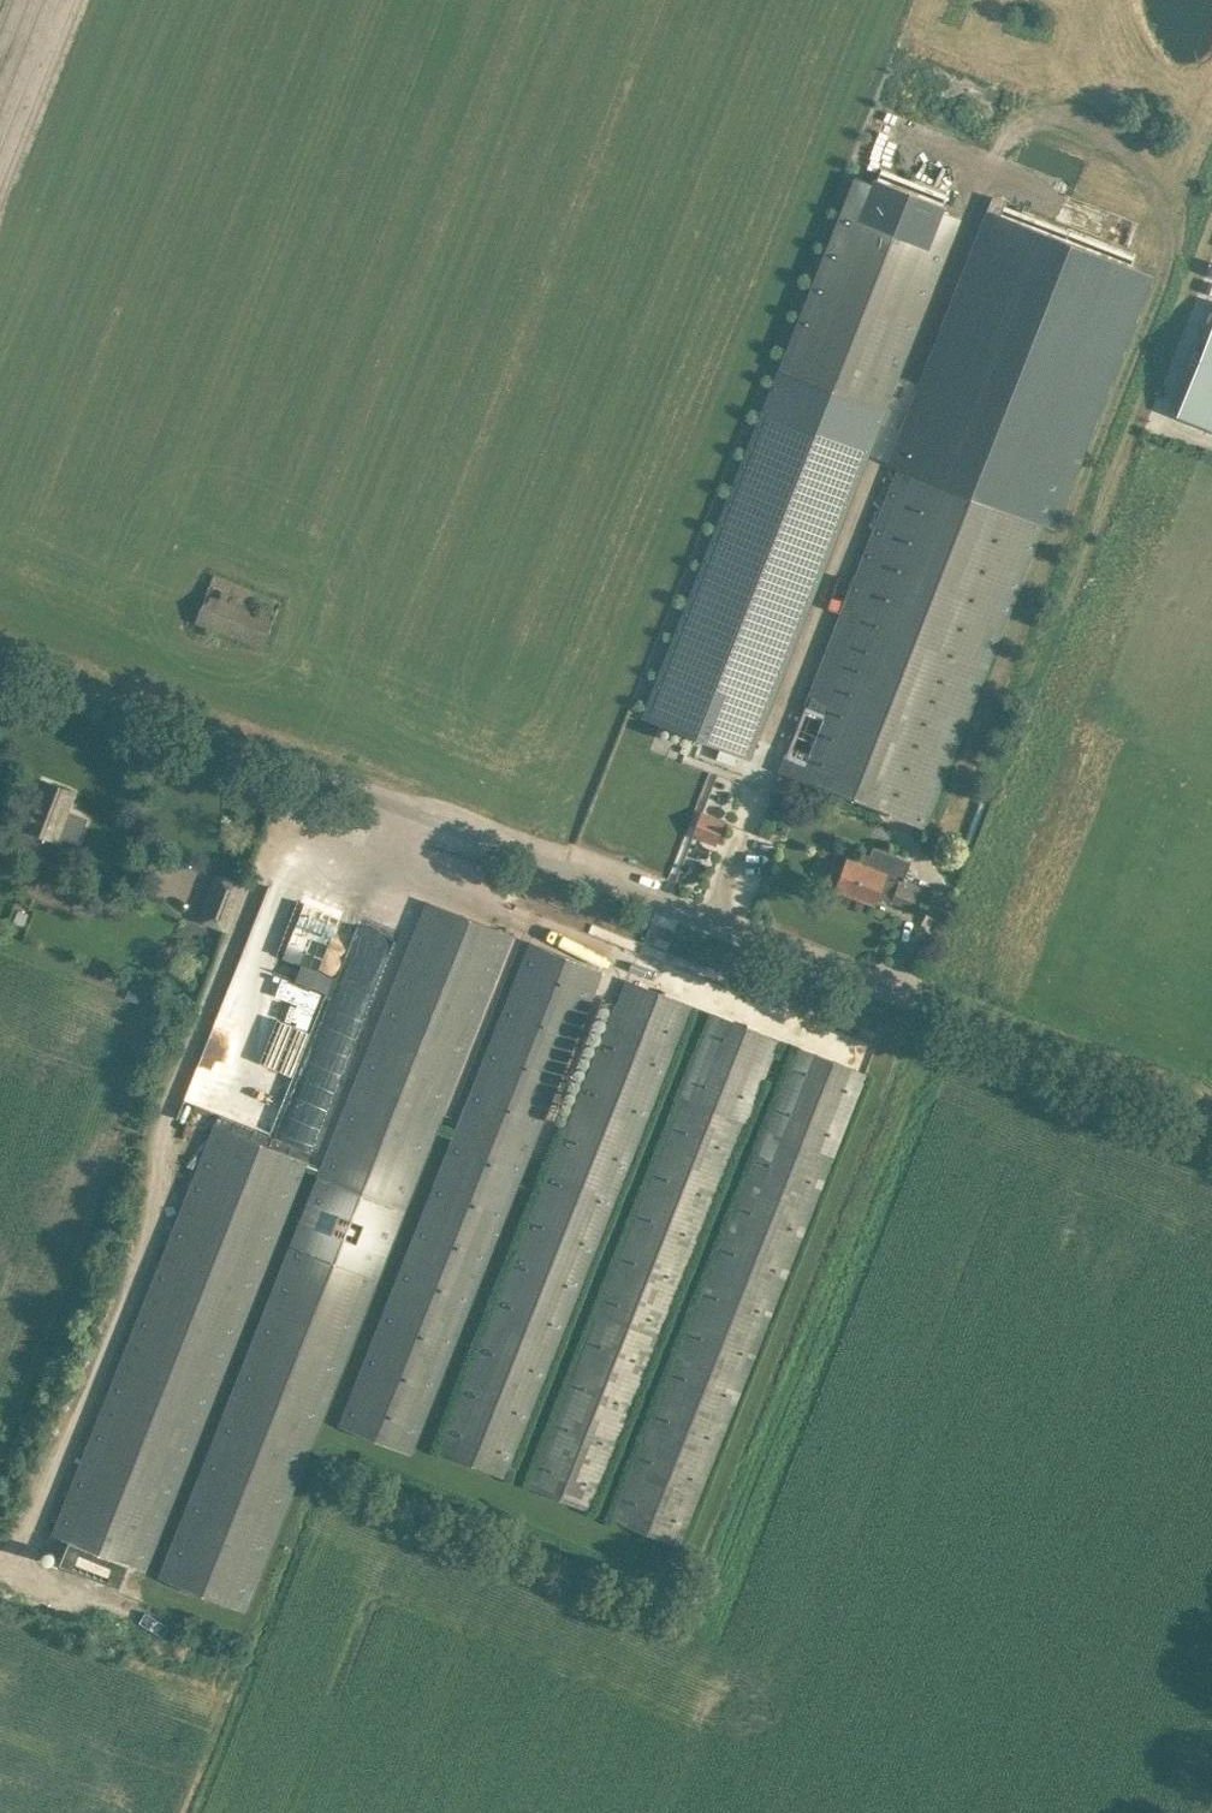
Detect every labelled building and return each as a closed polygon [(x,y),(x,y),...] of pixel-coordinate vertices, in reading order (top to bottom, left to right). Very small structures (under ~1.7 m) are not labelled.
[(644,714),(749,755),(887,401),(958,223),(927,210),(934,193),(896,179),(890,195),(853,181),(644,714)] [(900,464),(900,465),(786,757),(930,814),(1044,522),(1055,526),(1153,280),(1130,271),(1136,256),(994,199),(889,460),(900,464)] [(1176,415),(1211,429),(1211,325),(1176,415)] [(214,573),(204,598),(196,619),(263,647),(282,601),(214,573)] [(66,810),(73,792),(44,781),(17,852),(55,866),(64,842),(76,847),(87,818),(66,810)] [(693,834),(715,843),(724,821),(702,812),(693,834)] [(847,856),(843,867),(835,888),(875,904),(878,896),(921,913),(930,891),(930,889),(903,878),(910,861),(874,847),(870,856),(863,853),(860,861),(847,856)] [(244,884),(217,874),(200,919),(227,929),(244,884)] [(159,1578),(245,1612),(513,935),(427,901),(159,1578)] [(340,917),(304,902),(282,958),(318,972),(340,917)] [(339,1427),(411,1455),(602,970),(530,942),(339,1427)] [(627,980),(618,1002),(441,1451),(504,1477),(682,1027),(690,1005),(627,980)] [(130,988),(127,997),(140,1002),(143,993),(130,988)] [(715,1014),(706,1036),(685,1099),(688,1101),(532,1486),(532,1487),(589,1509),(589,1508),(742,1121),(745,1122),(769,1061),(778,1039),(715,1014)] [(802,1048),(793,1071),(616,1519),(677,1544),(679,1544),(865,1073),(802,1048)] [(129,1566),(145,1572),(311,1153),(218,1116),(52,1536),(69,1542),(59,1565),(119,1589),(129,1566)]
